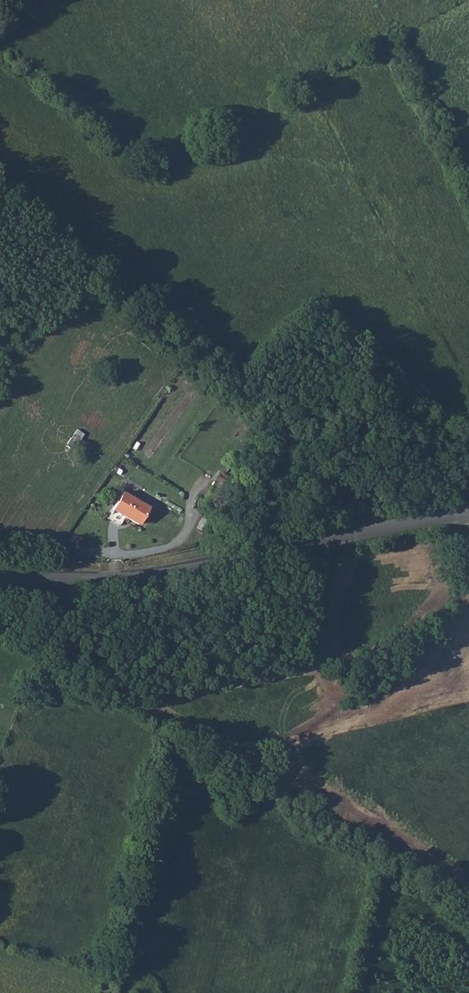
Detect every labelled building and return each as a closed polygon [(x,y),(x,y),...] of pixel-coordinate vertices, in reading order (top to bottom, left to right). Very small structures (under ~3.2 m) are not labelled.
[(128,490),(117,507),(142,522),(153,504),(128,490)]
